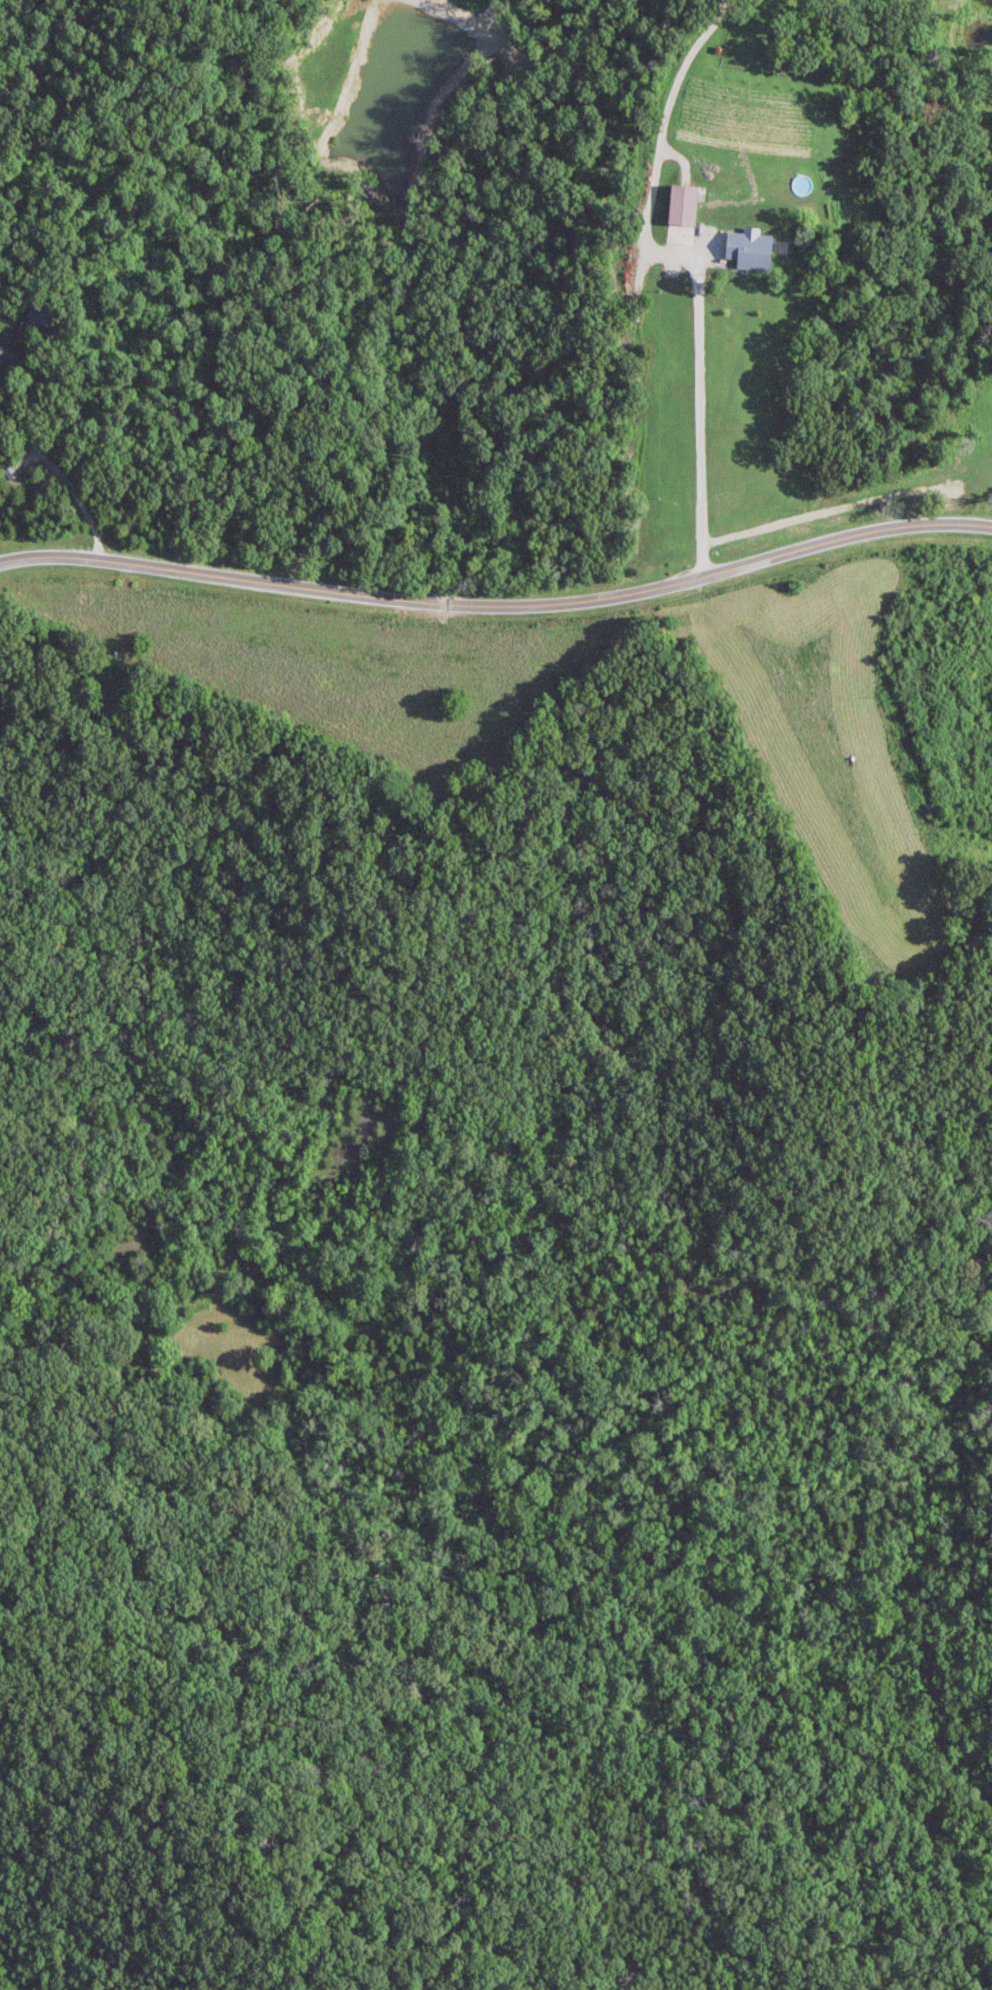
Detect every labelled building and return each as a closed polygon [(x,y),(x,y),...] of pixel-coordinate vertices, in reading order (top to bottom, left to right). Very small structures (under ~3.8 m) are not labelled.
[(699,186),(672,184),(670,224),(697,225),(699,186)] [(61,305),(31,303),(29,324),(58,327),(61,305)]
